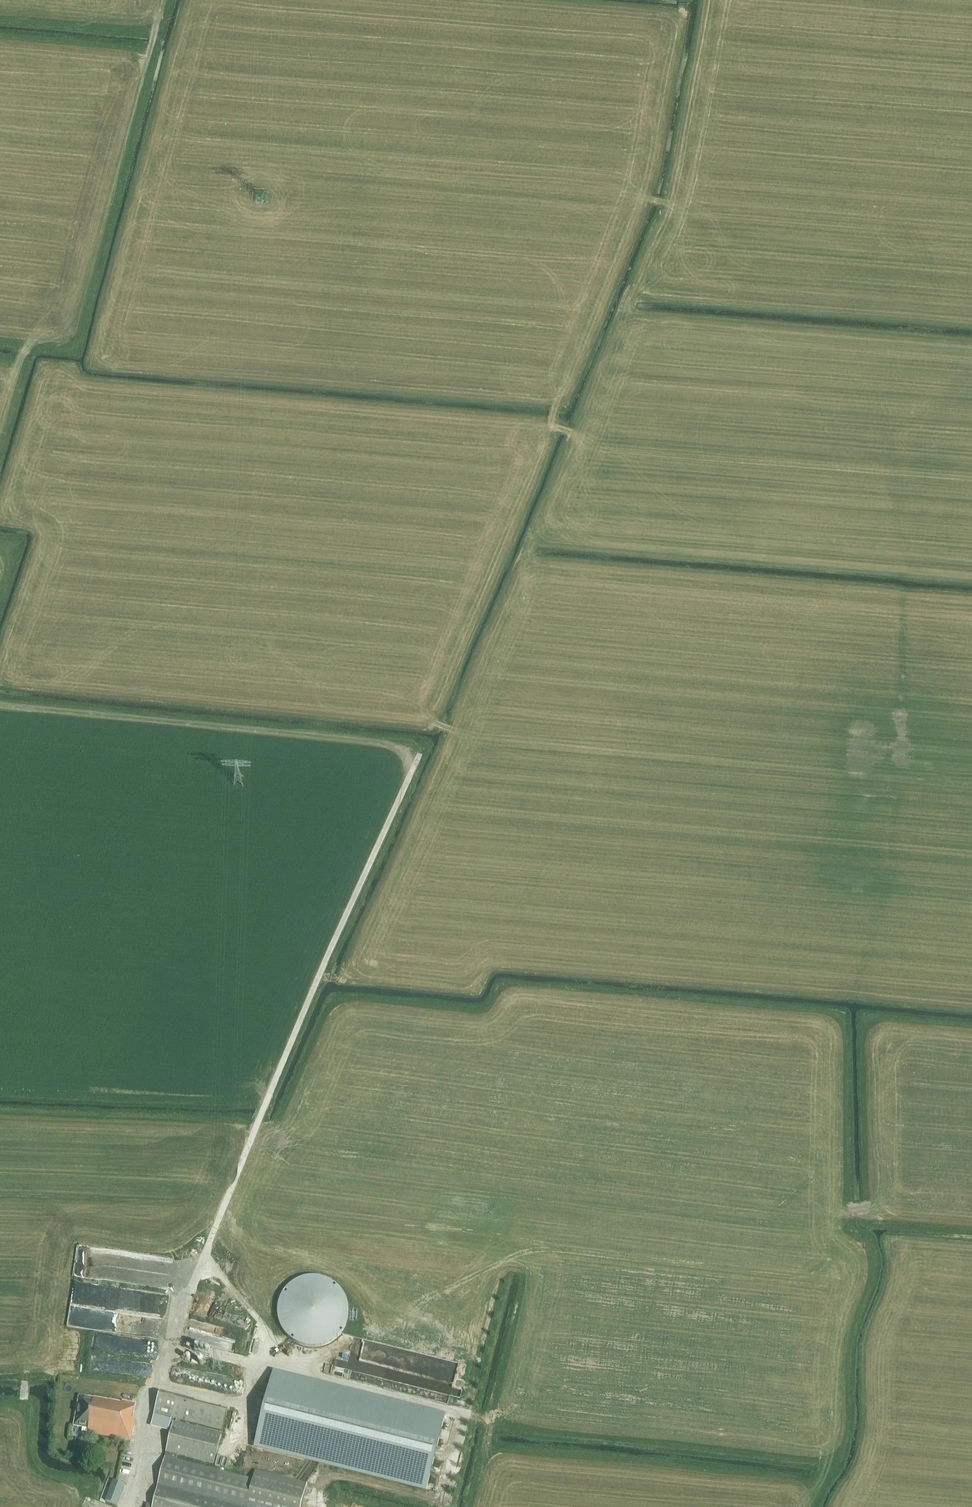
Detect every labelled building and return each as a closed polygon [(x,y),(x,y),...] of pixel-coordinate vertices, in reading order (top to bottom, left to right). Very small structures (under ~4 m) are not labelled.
[(280,1325),(283,1330),(286,1334),(289,1338),(294,1341),(298,1344),(303,1346),(309,1347),(314,1347),(319,1346),(324,1345),(329,1343),(334,1340),(338,1337),(341,1333),(344,1328),(346,1323),(348,1318),(348,1313),(348,1308),(347,1302),(345,1297),(343,1293),(340,1288),(336,1285),(332,1282),(327,1279),(322,1277),(317,1276),(312,1276),(306,1277),(301,1278),(296,1280),(292,1283),(288,1286),(284,1290),(281,1295),(279,1300),(278,1305),(277,1310),(277,1315),(278,1320),(280,1325)] [(126,1288),(75,1281),(72,1304),(129,1312),(130,1305),(124,1304),(126,1288)] [(137,1372),(137,1360),(100,1360),(100,1362),(94,1362),(94,1367),(98,1367),(98,1372),(137,1372)] [(256,1440),(255,1446),(309,1459),(320,1462),(426,1489),(445,1416),(329,1387),(314,1383),(273,1373),(272,1378),(265,1403),(262,1415),(256,1440)] [(130,1440),(136,1414),(134,1413),(136,1403),(122,1401),(122,1402),(94,1397),(94,1398),(79,1395),(73,1426),(88,1428),(87,1432),(130,1440)] [(153,1414),(150,1423),(169,1428),(171,1428),(173,1422),(174,1419),(221,1431),(226,1413),(157,1395),(153,1413),(153,1414)] [(253,1479),(176,1460),(177,1455),(213,1464),(221,1434),(173,1422),(152,1506),(147,1504),(146,1506),(301,1506),(307,1483),(255,1470),(253,1479)] [(105,1501),(117,1505),(125,1485),(113,1480),(105,1501)]
